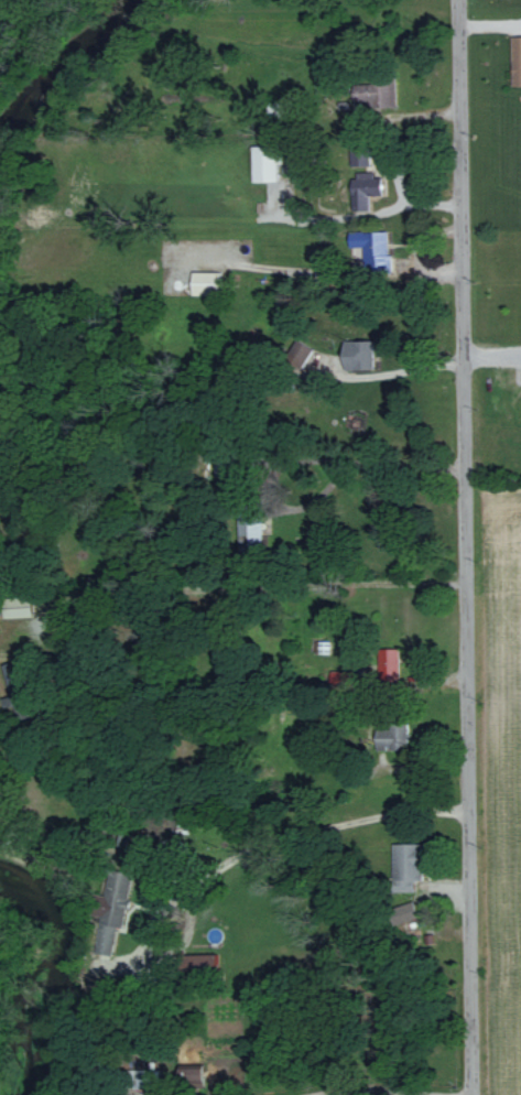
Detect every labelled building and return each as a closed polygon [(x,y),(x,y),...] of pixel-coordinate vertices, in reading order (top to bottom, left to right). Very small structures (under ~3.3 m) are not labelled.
[(398,106),(397,82),(360,83),(361,107),(398,106)] [(350,129),(369,130),(369,111),(351,111),(350,129)] [(253,145),(254,181),(279,180),(278,162),(281,162),(280,144),(253,145)] [(356,210),(372,209),(372,194),(386,194),(386,172),(355,173),(356,210)] [(391,230),(354,231),(355,247),(367,246),(367,265),(392,264),(391,230)] [(196,294),(223,295),(224,271),(196,271),(196,294)] [(376,368),(376,341),(360,342),(360,339),(347,339),(348,369),(376,368)] [(5,616),(33,615),(32,596),(8,597),(8,608),(5,608),(5,616)] [(400,728),(378,730),(379,749),(401,748),(400,728)] [(427,844),(396,843),(395,880),(407,880),(407,891),(418,892),(418,881),(426,882),(427,844)] [(219,976),(220,955),(190,954),(190,975),(219,976)] [(183,1064),(183,1083),(208,1082),(207,1063),(183,1064)]
